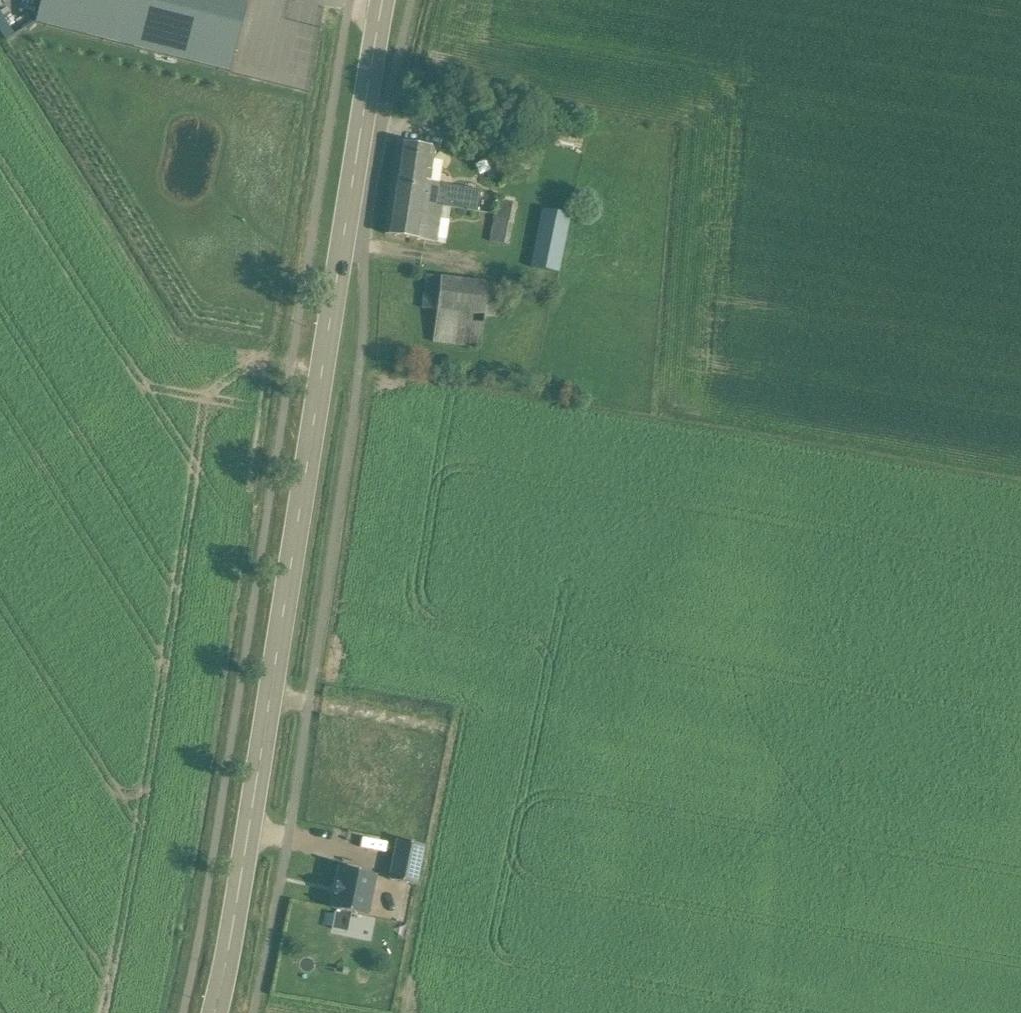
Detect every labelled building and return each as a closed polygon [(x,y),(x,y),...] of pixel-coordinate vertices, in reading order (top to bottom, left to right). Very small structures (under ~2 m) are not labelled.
[(35,23),(230,73),(249,0),(41,0),(35,23)] [(399,143),(392,184),(428,189),(425,205),(442,207),(445,185),(429,183),(434,149),(399,143)] [(392,184),(385,234),(436,242),(442,207),(425,205),(428,189),(392,184)] [(490,241),(508,245),(517,204),(498,200),(490,241)] [(531,267),(558,273),(570,214),(543,209),(531,267)] [(422,308),(437,310),(440,277),(426,276),(422,308)] [(481,347),(484,314),(437,310),(433,342),(481,347)] [(397,840),(389,879),(418,885),(426,846),(397,840)] [(335,913),(363,919),(373,872),(346,866),(346,869),(340,868),(337,885),(336,884),(334,896),(332,909),(336,910),(335,913)]
